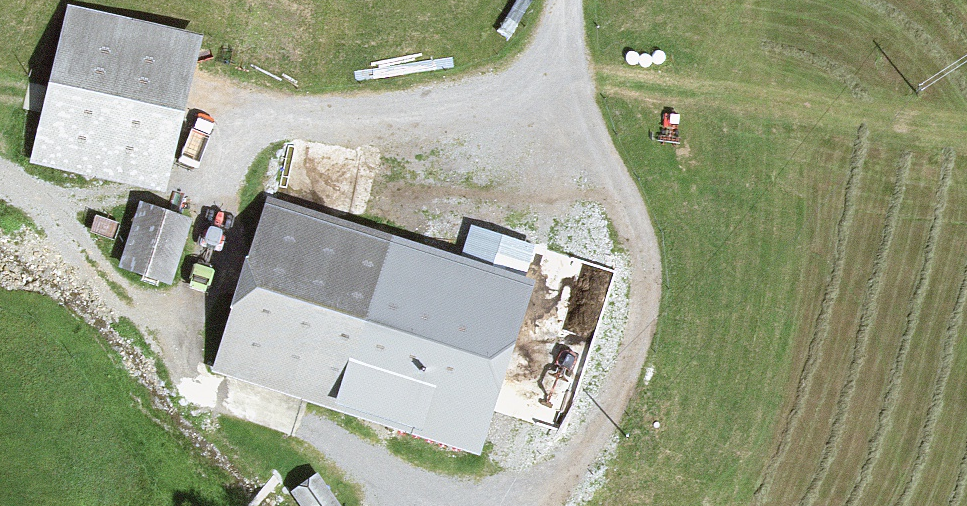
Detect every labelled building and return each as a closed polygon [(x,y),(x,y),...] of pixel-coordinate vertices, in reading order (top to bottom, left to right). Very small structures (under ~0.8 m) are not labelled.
[(199,34),(73,4),(37,154),(163,184),(199,34)] [(536,279),(268,195),(214,367),(481,451),(536,279)] [(172,280),(192,217),(141,201),(121,264),(172,280)] [(293,491),(303,505),(343,505),(322,473),(293,491)]
